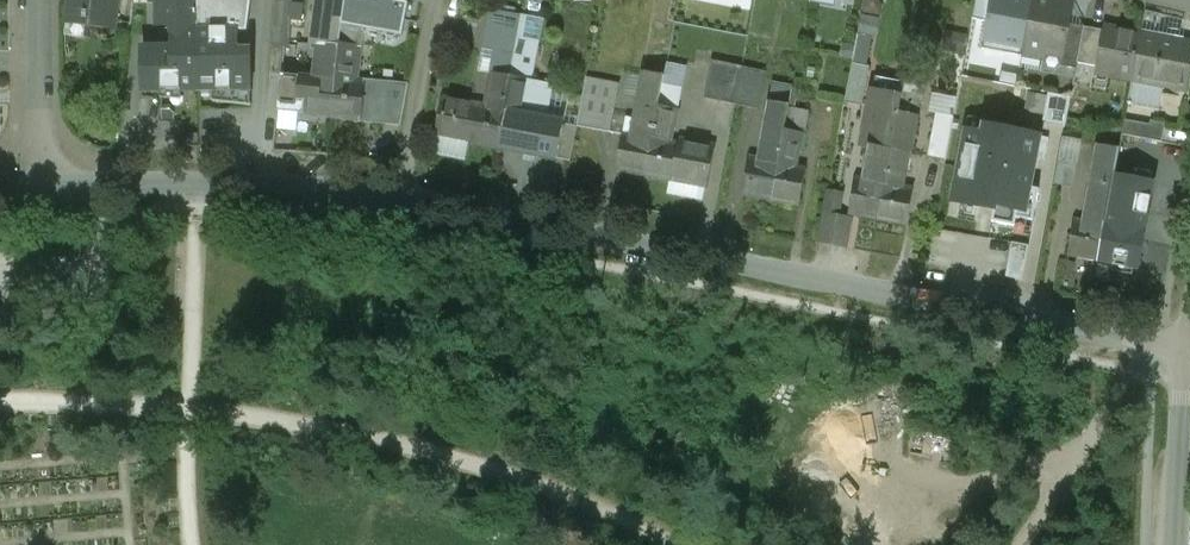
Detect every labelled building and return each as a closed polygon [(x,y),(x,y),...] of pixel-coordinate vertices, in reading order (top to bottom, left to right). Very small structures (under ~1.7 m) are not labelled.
[(68,18),(117,24),(120,0),(70,0),(68,18)] [(169,53),(169,92),(198,92),(198,55),(197,0),(155,0),(155,27),(169,27),(169,53)] [(272,47),(286,48),(288,48),(292,0),(276,0),(272,47)] [(310,46),(318,47),(315,79),(335,81),(339,45),(342,25),(346,0),(316,0),(310,46)] [(342,25),(362,29),(403,37),(409,4),(389,0),(346,0),(342,25)] [(886,0),(868,0),(865,10),(881,15),(886,0)] [(992,0),(977,0),(974,18),(988,21),(988,19),(989,14),(991,4),(992,0)] [(1033,0),(992,0),(991,4),(989,14),(988,19),(988,21),(982,49),(1022,57),(1024,50),(1033,0)] [(1042,0),(1033,0),(1024,50),(1062,58),(1064,58),(1069,26),(1073,7),(1042,0)] [(522,16),(492,10),(484,50),(494,53),(494,51),(515,55),(522,16)] [(875,19),(862,16),(853,64),(866,66),(875,19)] [(362,29),(342,25),(339,45),(360,48),(362,29)] [(1085,29),(1069,26),(1064,58),(1062,58),(1060,68),(1078,71),(1079,65),(1078,65),(1085,29)] [(1142,33),(1107,27),(1105,33),(1099,68),(1108,70),(1106,78),(1132,83),(1142,33)] [(1105,33),(1085,29),(1078,65),(1079,65),(1099,68),(1105,33)] [(1142,33),(1132,83),(1187,93),(1189,79),(1189,42),(1142,33)] [(339,45),(335,81),(332,117),(361,120),(361,118),(371,119),(370,121),(385,122),(389,85),(351,81),(353,67),(358,68),(360,48),(339,45)] [(286,48),(272,47),(269,74),(282,75),(283,75),(286,48)] [(515,55),(494,51),(494,53),(490,74),(511,78),(515,55)] [(169,92),(169,53),(138,54),(139,92),(169,92)] [(252,91),(252,54),(198,55),(198,92),(252,91)] [(551,86),(530,82),(535,59),(515,55),(511,78),(504,112),(532,118),(532,119),(544,121),(551,86)] [(743,68),(711,62),(704,100),(736,106),(743,68)] [(866,66),(853,64),(845,104),(863,107),(870,67),(866,66)] [(815,69),(803,67),(801,81),(813,83),(815,69)] [(766,72),(743,68),(736,106),(759,110),(766,72)] [(664,77),(643,73),(633,119),(635,119),(631,136),(652,140),(659,107),(663,86),(664,77)] [(511,78),(490,74),(486,94),(487,94),(484,108),(504,112),(511,78)] [(928,79),(906,74),(899,113),(919,117),(923,99),(924,99),(928,79)] [(283,75),(282,75),(278,112),(303,114),(307,78),(283,75)] [(315,79),(307,78),(303,114),(332,117),(335,81),(315,79)] [(620,85),(587,79),(578,128),(610,134),(620,85)] [(408,87),(389,85),(385,122),(401,124),(408,87)] [(682,89),(663,86),(659,107),(679,110),(682,89)] [(793,90),(772,86),(769,103),(790,107),(793,90)] [(1054,113),(1071,113),(1070,95),(1054,95),(1054,113)] [(484,108),(476,107),(476,106),(445,100),(438,137),(469,143),(469,142),(497,147),(504,112),(484,108)] [(790,107),(769,103),(765,126),(785,131),(790,109),(790,107)] [(679,110),(659,107),(652,140),(668,142),(670,129),(676,130),(679,111),(679,110)] [(185,144),(185,108),(164,108),(164,144),(185,144)] [(810,112),(790,109),(785,131),(804,134),(805,135),(806,135),(810,112)] [(532,118),(504,112),(497,147),(497,148),(526,153),(532,119),(532,118)] [(919,117),(899,113),(885,185),(905,188),(919,117)] [(937,115),(933,135),(928,158),(946,161),(954,119),(937,115)] [(960,131),(946,200),(995,210),(992,222),(1036,231),(1045,186),(1037,184),(1048,132),(969,116),(966,132),(960,131)] [(633,119),(627,118),(623,135),(631,136),(635,119),(633,119)] [(544,121),(532,119),(526,153),(571,162),(577,128),(544,121)] [(1150,126),(1125,121),(1122,136),(1163,144),(1166,125),(1151,122),(1150,126)] [(785,131),(765,126),(758,160),(779,164),(785,131)] [(1123,129),(1113,127),(1112,134),(1122,136),(1123,129)] [(804,134),(785,131),(779,164),(799,168),(805,135),(804,134)] [(623,135),(622,135),(616,171),(645,176),(652,140),(631,136),(623,135)] [(716,148),(679,141),(678,145),(668,142),(652,140),(645,176),(708,188),(716,148)] [(1098,146),(1083,221),(1105,225),(1115,175),(1119,150),(1098,146)] [(758,160),(750,159),(743,195),(772,200),(779,164),(758,160)] [(799,168),(779,164),(772,200),(800,206),(807,170),(799,168)] [(1115,175),(1105,225),(1099,262),(1113,265),(1139,269),(1154,184),(1115,175)] [(885,185),(856,180),(849,215),(879,221),(885,185)] [(905,188),(885,185),(879,221),(907,226),(914,190),(905,188)] [(1083,221),(1077,220),(1069,257),(1099,262),(1105,225),(1083,221)] [(1019,242),(1009,272),(1023,277),(1033,247),(1019,242)]
